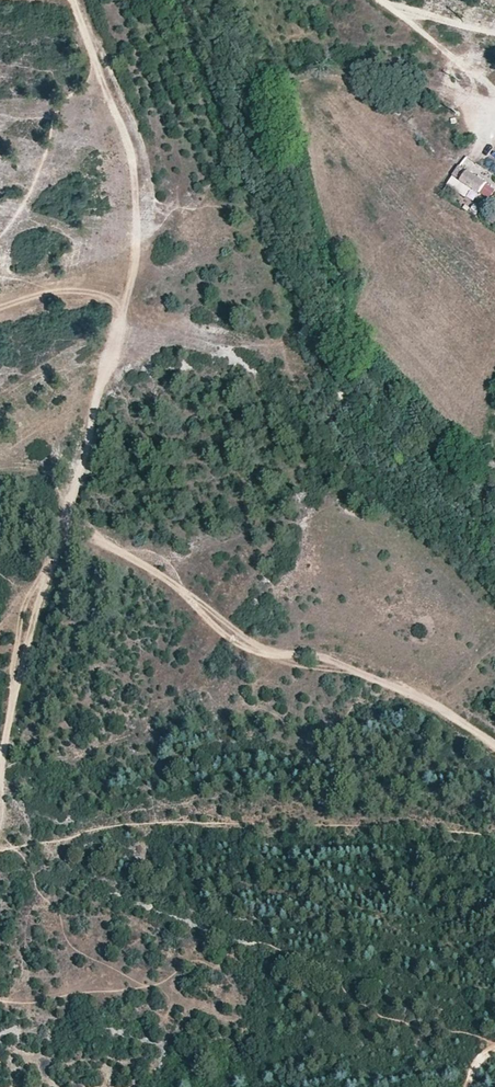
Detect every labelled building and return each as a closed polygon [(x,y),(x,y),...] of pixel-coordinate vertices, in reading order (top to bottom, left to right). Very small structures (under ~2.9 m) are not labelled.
[(486,144),(479,158),(485,161),(493,147),(486,144)] [(469,172),(461,167),(456,177),(464,181),(469,172)] [(469,172),(464,181),(481,192),(486,184),(469,172)]
